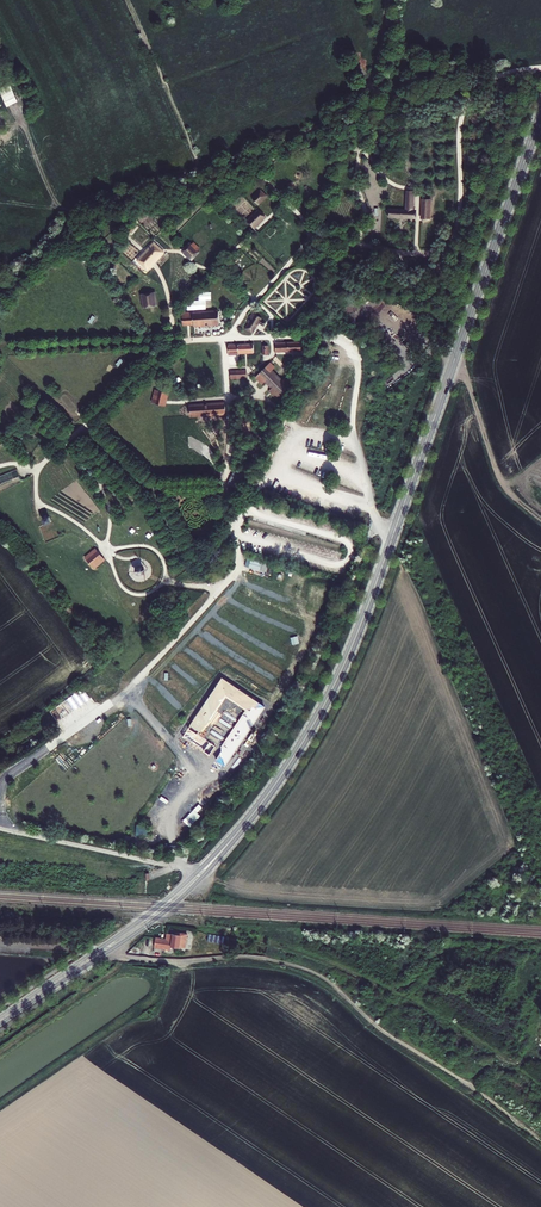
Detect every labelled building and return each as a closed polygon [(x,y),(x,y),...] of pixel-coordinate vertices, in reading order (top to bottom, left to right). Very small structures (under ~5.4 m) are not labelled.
[(23,78),(12,84),(17,96),(29,90),(23,78)] [(260,192),(253,199),(259,205),(266,198),(260,192)] [(406,213),(390,212),(389,218),(415,219),(416,213),(413,213),(414,197),(407,197),(406,213)] [(431,201),(423,200),(422,220),(430,220),(431,201)] [(259,213),(248,224),(254,230),(265,219),(259,213)] [(154,243),(137,261),(147,270),(163,251),(154,243)] [(194,243),(191,247),(197,253),(200,250),(194,243)] [(190,246),(184,253),(192,260),(198,254),(197,253),(191,247),(190,246)] [(154,294),(142,296),(144,308),(156,306),(154,294)] [(212,299),(193,300),(193,309),(212,309),(212,299)] [(194,313),(183,313),(184,326),(195,325),(195,327),(221,326),(220,313),(194,314),(194,313)] [(249,324),(246,330),(252,334),(261,319),(253,314),(249,319),(250,320),(248,323),(249,324)] [(300,343),(275,344),(275,353),(300,352),(300,343)] [(252,346),(226,346),(227,355),(253,354),(252,346)] [(269,363),(254,378),(261,385),(265,380),(273,388),(269,392),(277,400),(292,385),(285,379),(282,382),(271,371),(274,368),(269,363)] [(169,394),(157,391),(154,403),(166,406),(169,394)] [(225,405),(188,407),(189,416),(226,415),(225,405)] [(96,549),(85,557),(93,568),(104,560),(96,549)] [(246,567),(263,569),(264,561),(247,559),(246,567)] [(142,566),(140,566),(138,567),(136,569),(136,571),(136,573),(137,575),(139,576),(141,576),(143,576),(145,574),(146,572),(146,570),(145,568),(144,567),(142,566)] [(293,644),(300,642),(298,635),(291,637),(293,644)] [(55,720),(57,723),(61,727),(71,719),(75,716),(70,709),(55,720)] [(136,825),(136,835),(148,835),(148,825),(136,825)] [(167,933),(167,939),(156,937),(155,945),(172,947),(172,945),(185,947),(187,934),(176,932),(175,934),(167,933)]
